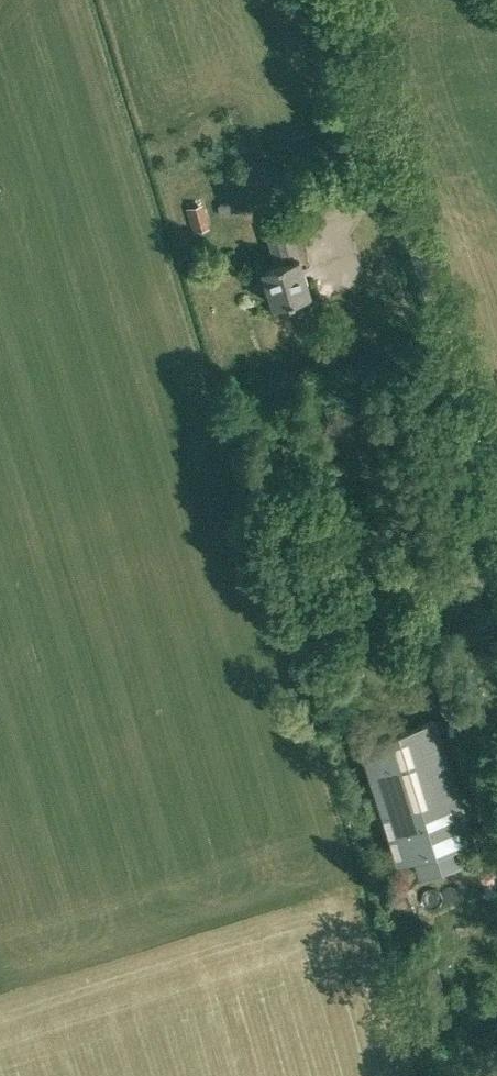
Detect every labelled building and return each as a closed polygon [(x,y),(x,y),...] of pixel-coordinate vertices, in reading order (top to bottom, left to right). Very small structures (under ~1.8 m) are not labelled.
[(273,303),(309,293),(299,255),(298,255),(289,224),(267,231),(276,263),(263,267),(273,303)] [(450,764),(444,743),(437,721),(436,718),(360,742),(371,776),(375,788),(397,859),(413,853),(419,871),(446,862),(462,857),(457,840),(436,775),(452,770),(450,764)]
